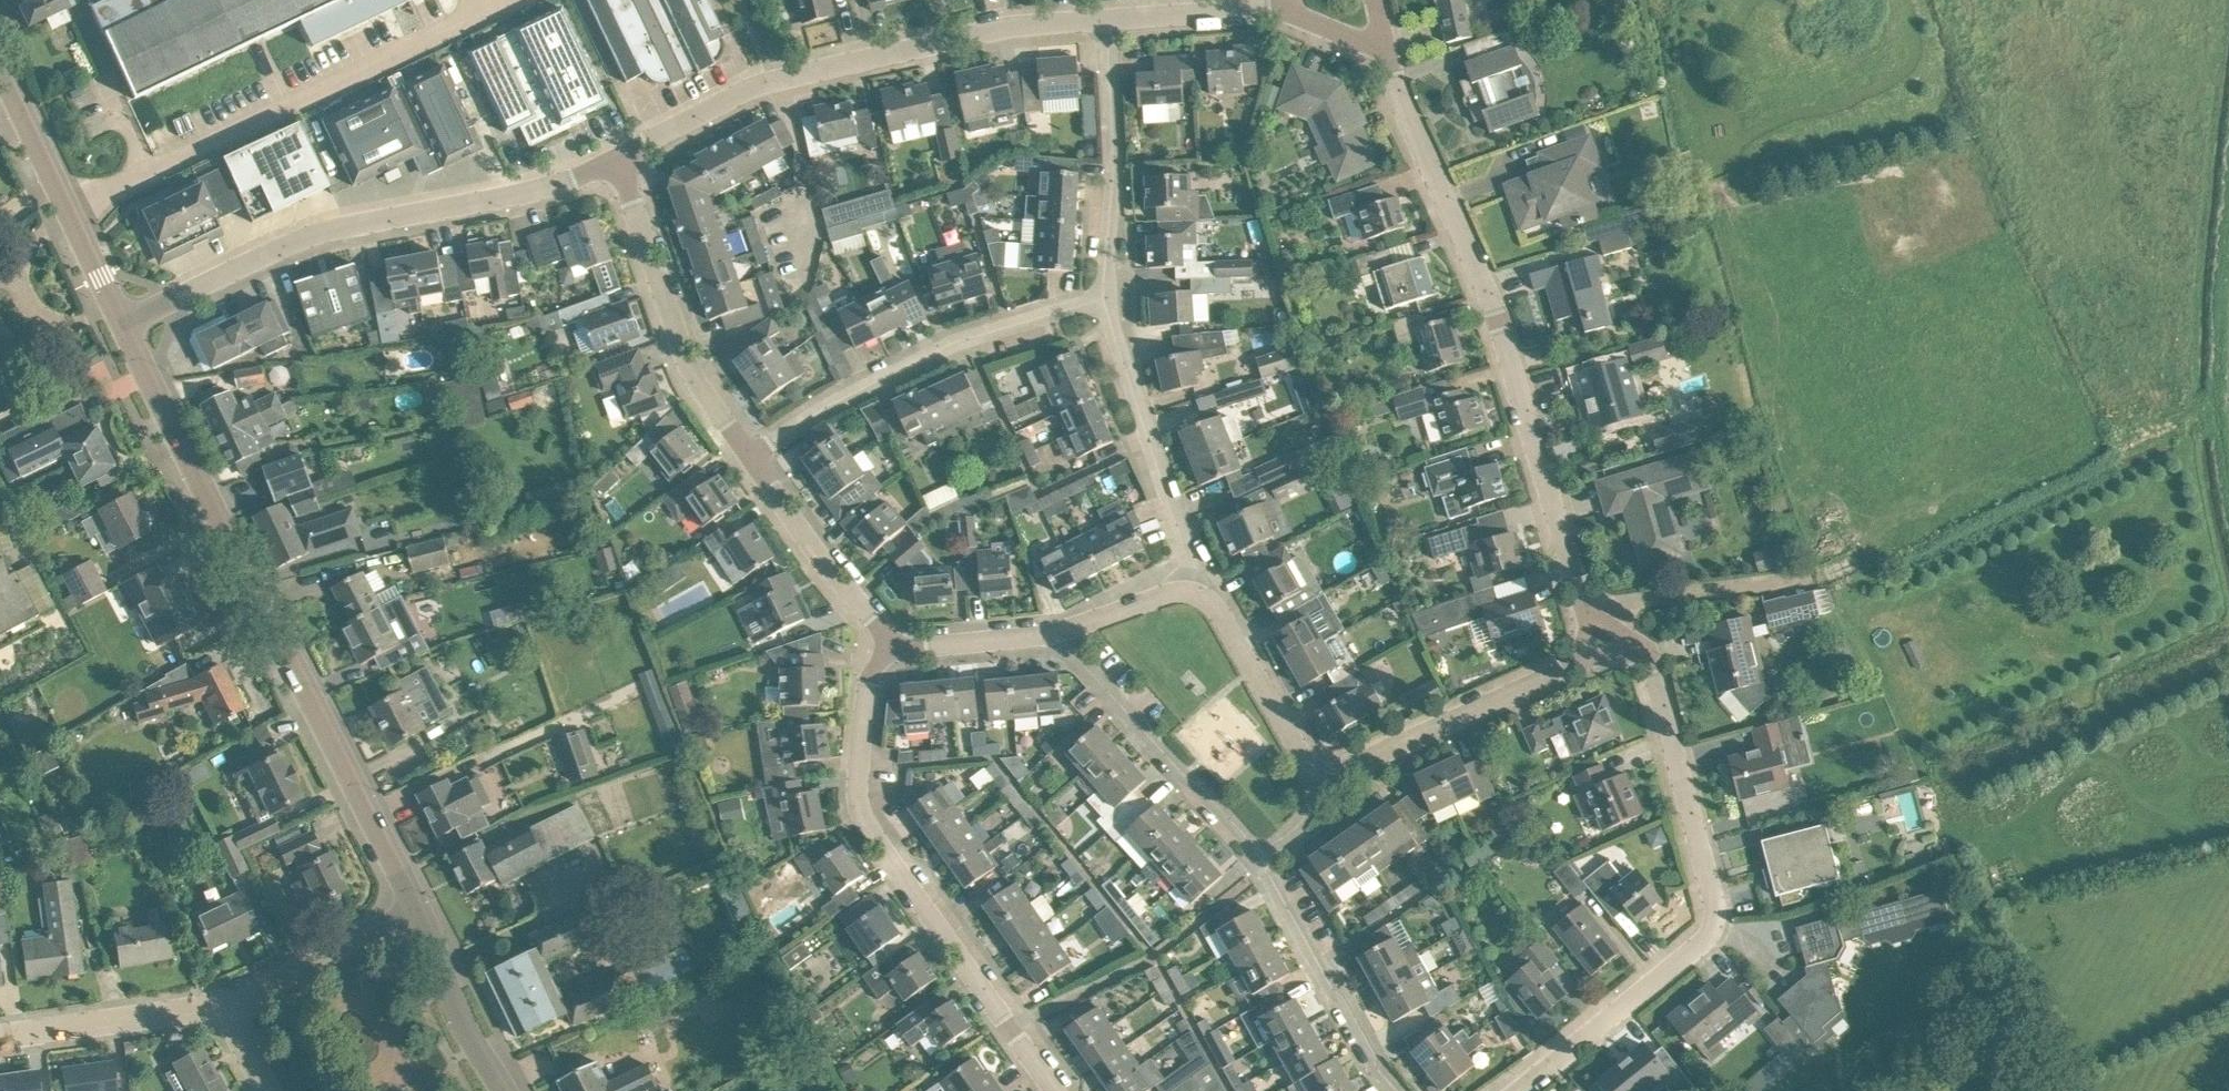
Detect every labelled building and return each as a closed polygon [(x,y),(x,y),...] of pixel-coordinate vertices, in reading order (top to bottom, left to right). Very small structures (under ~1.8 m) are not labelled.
[(47,17),(53,29),(70,20),(65,9),(67,8),(63,0),(16,0),(28,26),(47,17)] [(105,34),(134,98),(299,20),(312,47),(411,0),(96,0),(98,4),(92,7),(105,34)] [(615,63),(625,82),(642,74),(647,79),(653,83),(660,84),(667,82),(669,86),(685,78),(683,74),(695,68),(697,73),(713,65),(713,63),(718,59),(722,52),(723,45),(721,38),(723,37),(705,0),(586,0),(615,63)] [(804,23),(834,16),(831,0),(798,0),(804,23)] [(1464,0),(1435,0),(1435,2),(1440,1),(1443,16),(1441,17),(1447,43),(1473,37),(1464,0)] [(568,127),(566,123),(607,103),(561,7),(467,52),(505,132),(521,125),(530,145),(553,134),(551,130),(559,126),(561,130),(568,127)] [(1460,81),(1475,122),(1485,118),(1490,132),(1540,114),(1532,94),(1523,97),(1513,69),(1522,66),(1515,45),(1511,47),(1510,43),(1524,37),(1520,25),(1464,45),(1469,58),(1473,56),(1474,60),(1465,63),(1471,78),(1460,81)] [(1243,83),(1258,82),(1255,46),(1240,47),(1240,52),(1207,54),(1210,93),(1244,91),(1243,83)] [(1137,74),(1139,106),(1184,103),(1183,86),(1196,85),(1196,78),(1194,56),(1162,58),(1163,73),(1137,74)] [(1039,60),(1040,69),(1022,70),(1024,93),(1022,93),(1025,112),(1032,112),(1045,111),(1044,100),(1079,97),(1076,57),(1039,60)] [(402,84),(393,89),(392,87),(322,120),(353,185),(413,157),(419,170),(429,174),(442,167),(442,168),(482,149),(442,65),(402,84)] [(978,69),(958,73),(963,95),(968,119),(971,132),(991,128),(988,116),(990,115),(1012,111),(1013,115),(1025,112),(1022,93),(1010,96),(1003,68),(979,73),(978,69)] [(1323,144),(1318,146),(1326,164),(1331,161),(1339,177),(1375,161),(1345,94),(1340,86),(1295,69),(1281,106),(1311,117),(1323,144)] [(1259,102),(1272,107),(1279,87),(1267,82),(1259,102)] [(883,92),(887,113),(892,131),(936,120),(933,107),(928,86),(903,92),(902,87),(883,92)] [(804,126),(811,157),(838,151),(836,141),(858,135),(859,139),(872,148),(878,147),(869,108),(854,112),(852,103),(830,108),(829,104),(815,107),(818,123),(804,126)] [(768,119),(744,131),(763,167),(786,155),(783,149),(795,143),(793,139),(783,119),(771,125),(768,119)] [(298,121),(222,158),(253,222),(329,185),(298,121)] [(938,133),(944,161),(960,157),(954,129),(938,133)] [(744,131),(723,143),(743,181),(742,178),(763,167),(744,131)] [(1596,217),(1582,177),(1601,170),(1596,156),(1589,138),(1572,145),(1543,155),(1543,156),(1552,153),(1557,169),(1509,186),(1523,225),(1563,211),(1568,226),(1579,222),(1579,224),(1585,222),(1596,217)] [(697,156),(712,185),(717,195),(743,181),(723,143),(697,156)] [(671,188),(674,198),(712,185),(697,156),(696,157),(699,162),(677,173),(676,173),(669,188),(671,188)] [(1041,171),(1039,196),(1078,198),(1079,174),(1077,174),(1077,161),(1034,156),(1033,170),(1041,171)] [(196,179),(197,180),(135,209),(138,216),(141,215),(161,257),(160,258),(161,260),(163,259),(162,258),(180,249),(182,245),(190,241),(192,246),(208,239),(207,238),(222,231),(217,220),(241,209),(240,207),(221,167),(196,179)] [(985,172),(974,181),(980,188),(982,187),(991,179),(985,172)] [(1147,208),(1170,207),(1170,221),(1201,220),(1200,195),(1191,195),(1190,176),(1168,176),(1146,177),(1147,208)] [(973,194),(980,188),(974,181),(963,190),(970,214),(979,212),(977,207),(973,194)] [(1385,201),(1380,184),(1329,200),(1335,219),(1356,212),(1365,240),(1407,226),(1398,197),(1385,201)] [(676,220),(676,221),(717,207),(717,206),(714,207),(709,195),(715,192),(716,195),(717,195),(712,185),(674,198),(681,218),(676,220)] [(767,192),(771,201),(783,195),(778,186),(767,192)] [(987,205),(982,187),(980,188),(973,194),(977,207),(987,205)] [(893,192),(825,212),(829,228),(851,222),(860,219),(884,212),(897,208),(898,208),(893,192)] [(751,200),(755,209),(767,203),(763,194),(751,200)] [(1028,195),(1026,219),(1037,220),(1076,222),(1078,198),(1039,196),(1028,195)] [(898,208),(897,208),(899,218),(912,214),(910,205),(898,208)] [(676,221),(685,248),(726,234),(717,207),(676,221)] [(899,218),(897,208),(884,212),(886,221),(899,218)] [(743,219),(748,231),(757,228),(753,215),(743,219)] [(1589,240),(1598,237),(1626,229),(1622,217),(1586,227),(1589,240)] [(569,257),(573,268),(585,263),(587,270),(594,267),(603,294),(622,288),(598,219),(579,226),(580,229),(560,236),(557,226),(528,237),(539,268),(569,257)] [(829,228),(828,228),(832,241),(864,232),(860,219),(851,222),(829,228)] [(1037,220),(1036,244),(1075,246),(1076,222),(1037,220)] [(1159,236),(1148,236),(1149,268),(1172,267),(1184,267),(1183,245),(1197,244),(1196,221),(1181,221),(1159,222),(1159,236)] [(757,228),(748,231),(752,244),(762,241),(757,228)] [(998,242),(994,229),(984,231),(988,245),(998,242)] [(1598,237),(1604,256),(1633,248),(1627,229),(1626,229),(1598,237)] [(693,271),(694,272),(735,258),(726,234),(685,248),(686,249),(689,248),(697,269),(693,271)] [(478,290),(476,278),(489,276),(494,300),(509,298),(509,295),(522,293),(517,264),(513,242),(500,245),(499,241),(484,244),(483,239),(470,241),(471,246),(468,246),(472,268),(460,271),(462,281),(464,292),(478,290)] [(961,242),(947,246),(953,262),(965,300),(990,293),(978,255),(966,258),(961,242)] [(1002,243),(998,242),(988,245),(992,258),(993,258),(995,265),(1004,266),(1006,243),(1002,243)] [(1075,246),(1036,244),(1034,269),(1073,271),(1075,246)] [(953,262),(947,246),(936,250),(941,266),(929,269),(940,308),(965,300),(953,262)] [(1391,249),(1390,248),(1356,259),(1356,260),(1351,262),(1355,276),(1357,275),(1358,278),(1361,277),(1362,277),(1374,273),(1386,310),(1437,294),(1437,293),(1428,295),(1416,260),(1425,257),(1425,256),(1391,266),(1386,251),(1391,249)] [(755,252),(759,264),(769,261),(764,249),(755,252)] [(430,250),(412,254),(420,296),(444,291),(446,302),(464,298),(463,292),(461,281),(459,271),(442,274),(439,257),(438,252),(431,254),(430,250)] [(375,300),(376,304),(377,313),(397,309),(395,301),(409,299),(410,307),(411,313),(422,311),(419,297),(420,296),(412,254),(394,257),(395,260),(387,262),(390,275),(371,278),(375,300)] [(1557,320),(1572,316),(1572,313),(1580,311),(1586,332),(1612,325),(1599,278),(1605,276),(1598,254),(1530,274),(1535,290),(1547,286),(1557,320)] [(885,289),(885,290),(904,330),(928,318),(918,298),(910,282),(898,288),(883,256),(871,261),(885,289)] [(694,272),(702,296),(740,282),(732,260),(735,259),(735,258),(694,272)] [(1214,262),(1215,278),(1253,276),(1253,261),(1214,262)] [(315,282),(314,279),(315,278),(315,277),(296,283),(313,336),(373,317),(356,264),(338,270),(338,271),(339,270),(340,274),(315,282)] [(763,291),(777,286),(772,271),(757,276),(763,291)] [(1253,276),(1215,278),(1200,278),(1201,294),(1232,293),(1231,284),(1253,283),(1253,276)] [(740,282),(702,296),(711,320),(722,316),(727,329),(764,315),(760,303),(748,307),(740,282)] [(814,289),(835,333),(847,328),(856,348),(880,336),(862,300),(840,311),(838,308),(835,309),(831,300),(834,298),(827,283),(814,289)] [(885,290),(862,300),(880,336),(901,326),(903,330),(904,330),(885,290)] [(1180,324),(1180,322),(1194,321),(1192,292),(1177,293),(1177,294),(1151,296),(1153,326),(1175,324),(1180,324)] [(276,299),(198,337),(214,368),(261,345),(266,356),(289,345),(284,334),(291,331),(285,319),(276,299)] [(579,328),(574,330),(583,354),(596,350),(596,351),(620,343),(640,335),(628,301),(598,312),(593,299),(573,306),(558,311),(563,326),(576,321),(579,328)] [(509,322),(527,318),(525,306),(507,309),(509,322)] [(1419,353),(1424,371),(1428,369),(1429,372),(1465,361),(1452,317),(1427,325),(1422,312),(1401,319),(1393,322),(1395,328),(1400,345),(1419,339),(1423,352),(1419,353)] [(468,317),(453,320),(455,331),(470,328),(468,317)] [(740,369),(749,381),(784,357),(770,337),(780,330),(771,318),(740,339),(722,352),(736,371),(740,369)] [(1393,322),(1376,327),(1378,333),(1395,328),(1393,322)] [(9,339),(0,326),(0,345),(9,339)] [(1228,353),(1223,331),(1189,334),(1194,352),(1158,360),(1165,393),(1197,385),(1195,373),(1205,371),(1202,359),(1228,353)] [(847,359),(835,333),(824,339),(836,364),(847,359)] [(1667,357),(1660,335),(1628,346),(1635,368),(1667,357)] [(470,339),(451,343),(454,360),(474,356),(470,339)] [(1304,365),(1298,345),(1256,358),(1262,378),(1304,365)] [(604,390),(616,386),(627,415),(642,410),(663,402),(650,367),(646,368),(639,350),(618,357),(595,365),(604,390)] [(784,357),(749,381),(758,394),(754,397),(759,404),(807,372),(794,353),(792,351),(784,357)] [(1038,370),(1029,374),(1038,396),(1048,391),(1084,375),(1073,353),(1038,369),(1038,370)] [(1579,374),(1595,428),(1641,414),(1625,360),(1579,374)] [(236,372),(239,388),(266,382),(263,366),(236,372)] [(573,373),(562,376),(566,391),(577,388),(573,373)] [(995,409),(994,405),(985,385),(973,390),(965,373),(942,384),(958,420),(980,409),(986,423),(999,417),(995,409)] [(1048,391),(1058,413),(1094,397),(1084,375),(1048,391)] [(1308,375),(1293,380),(1302,410),(1313,406),(1311,401),(1315,400),(1308,375)] [(460,427),(486,422),(478,376),(427,386),(430,403),(464,396),(468,417),(458,419),(460,427)] [(1258,380),(1221,392),(1226,407),(1262,394),(1268,392),(1263,378),(1258,380)] [(958,420),(942,384),(920,394),(918,390),(917,391),(935,430),(958,420)] [(202,405),(217,435),(246,421),(282,404),(276,393),(256,402),(253,396),(237,403),(232,391),(222,396),(217,386),(199,395),(203,405),(202,405)] [(1422,387),(1393,396),(1397,410),(1400,420),(1430,411),(1434,410),(1443,440),(1486,427),(1477,397),(1465,401),(1461,389),(1453,391),(1440,395),(1430,398),(1426,399),(1422,387)] [(513,410),(535,402),(530,389),(508,396),(513,410)] [(917,391),(894,402),(910,438),(923,433),(929,445),(939,440),(935,430),(917,391)] [(1000,398),(1006,410),(1015,406),(1009,394),(1000,398)] [(1058,413),(1068,435),(1103,419),(1094,397),(1058,413)] [(1392,412),(1388,400),(1372,404),(1376,416),(1392,412)] [(0,449),(0,461),(14,490),(23,485),(20,477),(65,455),(80,485),(96,478),(114,469),(107,453),(93,426),(91,427),(79,403),(48,418),(45,411),(0,433),(0,437),(4,446),(0,449)] [(259,449),(275,442),(270,432),(267,426),(287,416),(282,404),(246,421),(217,435),(231,465),(260,451),(259,449)] [(1015,406),(1006,410),(1011,423),(1020,419),(1015,406)] [(1183,449),(1187,460),(1230,443),(1230,442),(1243,438),(1235,418),(1229,415),(1221,418),(1217,407),(1202,414),(1205,422),(1181,431),(1187,448),(1183,449)] [(1658,455),(1705,432),(1697,417),(1651,439),(1658,455)] [(1103,419),(1068,435),(1078,457),(1114,441),(1103,419)] [(809,466),(817,479),(851,455),(837,435),(836,435),(827,422),(804,438),(813,451),(799,461),(804,469),(809,466)] [(889,422),(873,429),(879,442),(895,434),(889,422)] [(627,455),(637,466),(650,454),(670,480),(703,454),(682,427),(659,445),(648,434),(632,449),(627,455)] [(1020,441),(1026,454),(1035,450),(1029,437),(1020,441)] [(1230,443),(1187,460),(1191,470),(1196,469),(1202,485),(1226,476),(1230,484),(1244,478),(1230,443)] [(1507,495),(1497,463),(1474,470),(1471,461),(1467,447),(1446,454),(1432,458),(1425,460),(1427,466),(1426,466),(1427,472),(1422,473),(1426,487),(1431,486),(1434,496),(1442,494),(1450,517),(1470,511),(1468,507),(1507,495)] [(1035,450),(1026,454),(1032,466),(1040,462),(1035,450)] [(1263,486),(1301,468),(1293,452),(1256,469),(1263,486)] [(1669,557),(1682,553),(1665,498),(1707,485),(1698,454),(1600,483),(1609,512),(1626,507),(1643,564),(1665,558),(1666,563),(1671,561),(1669,557)] [(265,468),(277,501),(289,496),(299,516),(322,509),(303,455),(265,468)] [(837,495),(850,514),(868,499),(875,494),(875,493),(883,487),(870,470),(864,474),(851,455),(817,479),(826,491),(822,494),(827,502),(837,495)] [(1269,484),(1276,499),(1278,499),(1296,490),(1297,491),(1325,478),(1318,462),(1269,484)] [(612,469),(592,488),(601,498),(621,479),(612,469)] [(342,491),(356,485),(351,472),(337,478),(342,491)] [(1094,473),(1082,479),(1086,488),(1098,482),(1094,473)] [(995,487),(999,497),(1030,485),(1026,475),(995,487)] [(687,481),(662,498),(676,517),(689,507),(703,527),(720,515),(738,502),(720,476),(695,493),(687,481)] [(1082,479),(1060,489),(1064,498),(1086,488),(1082,479)] [(978,494),(960,500),(963,509),(981,503),(994,498),(991,489),(978,494)] [(868,499),(850,514),(843,520),(842,519),(841,520),(842,521),(841,522),(851,534),(854,531),(874,553),(890,539),(907,524),(887,501),(874,512),(870,506),(879,498),(875,494),(868,499)] [(1051,494),(1038,500),(1043,509),(1055,503),(1051,494)] [(81,516),(81,522),(90,537),(105,529),(115,549),(148,532),(146,527),(149,522),(144,512),(138,512),(129,496),(102,510),(102,511),(96,514),(91,510),(81,516)] [(963,509),(960,500),(959,498),(943,506),(931,512),(935,520),(947,515),(963,509)] [(43,516),(50,530),(80,514),(73,500),(43,516)] [(1042,509),(1038,500),(1026,506),(1030,514),(1042,509)] [(1219,523),(1234,555),(1273,537),(1265,520),(1275,516),(1268,501),(1219,523)] [(256,518),(279,567),(308,553),(308,552),(362,534),(353,509),(297,528),(285,503),(276,508),(256,518)] [(968,516),(967,509),(959,511),(960,517),(963,548),(964,548),(966,566),(966,574),(980,573),(983,598),(1015,595),(1011,555),(994,557),(993,549),(978,551),(974,516),(968,516)] [(1127,514),(1104,525),(1122,560),(1144,549),(1127,514)] [(39,616),(15,572),(9,576),(1,551),(13,548),(5,522),(0,523),(0,636),(39,616)] [(711,535),(708,537),(717,551),(737,582),(749,574),(757,569),(775,556),(753,523),(737,534),(730,523),(711,535)] [(1449,532),(1429,538),(1435,558),(1454,552),(1468,547),(1476,576),(1471,577),(1475,592),(1494,586),(1490,573),(1501,570),(1522,563),(1521,559),(1528,557),(1522,540),(1516,542),(1513,534),(1511,534),(1485,542),(1479,523),(1449,532)] [(1104,525),(1083,535),(1101,570),(1122,560),(1104,525)] [(952,568),(935,569),(934,559),(924,548),(925,548),(915,535),(891,556),(902,568),(907,563),(915,572),(918,605),(955,601),(952,568)] [(1083,535),(1062,546),(1079,581),(1101,570),(1083,535)] [(450,563),(444,537),(407,546),(414,572),(450,563)] [(1366,552),(1372,564),(1386,556),(1379,544),(1366,552)] [(1079,581),(1062,546),(1040,557),(1057,592),(1079,581)] [(1293,595),(1300,607),(1317,597),(1324,593),(1305,559),(1301,557),(1296,557),(1291,559),(1285,547),(1243,570),(1251,583),(1255,581),(1270,608),(1293,595)] [(612,548),(595,554),(602,577),(619,571),(612,548)] [(32,563),(15,572),(39,616),(56,606),(32,563)] [(103,592),(88,563),(62,577),(71,594),(63,598),(69,610),(103,592)] [(966,566),(956,567),(959,587),(968,587),(966,574),(966,566)] [(117,585),(130,608),(135,605),(157,645),(197,623),(172,576),(158,583),(150,568),(117,585)] [(754,587),(760,599),(752,603),(769,637),(785,629),(805,619),(793,595),(790,597),(785,588),(793,584),(786,571),(766,581),(754,587)] [(363,572),(334,587),(351,621),(357,618),(357,619),(381,606),(363,572)] [(663,572),(643,585),(654,601),(674,587),(663,572)] [(1458,597),(1411,613),(1423,637),(1469,622),(1487,616),(1495,640),(1541,625),(1531,591),(1529,592),(1499,601),(1494,586),(1475,592),(1473,592),(1458,597)] [(1764,604),(1765,611),(1763,611),(1768,631),(1780,644),(1791,634),(1793,636),(1815,617),(1819,616),(1819,615),(1831,611),(1826,589),(1764,604)] [(357,619),(357,618),(351,621),(342,626),(362,665),(375,658),(381,670),(430,649),(402,596),(401,596),(381,606),(357,619)] [(1274,636),(1289,661),(1339,633),(1337,628),(1337,627),(1338,626),(1338,624),(1337,623),(1336,621),(1334,621),(1333,621),(1332,621),(1329,618),(1317,597),(1300,607),(1294,610),(1300,621),(1274,636)] [(1398,612),(1407,608),(1402,600),(1394,604),(1398,612)] [(1714,650),(1709,652),(1714,672),(1708,677),(1718,688),(1719,694),(1731,691),(1732,690),(1751,712),(1777,689),(1764,674),(1754,638),(1749,616),(1708,627),(1714,650)] [(523,624),(514,629),(518,638),(528,634),(523,624)] [(1329,671),(1336,683),(1361,669),(1361,668),(1359,669),(1347,648),(1339,633),(1289,661),(1303,686),(1329,671)] [(1436,639),(1425,643),(1429,654),(1440,650),(1436,639)] [(817,669),(824,669),(824,653),(801,654),(786,654),(786,669),(782,669),(783,707),(783,716),(796,715),(796,706),(819,705),(817,669)] [(136,693),(139,702),(133,703),(139,722),(167,713),(166,710),(202,699),(215,723),(243,708),(220,664),(196,677),(188,662),(166,673),(167,675),(143,688),(136,693)] [(431,697),(425,686),(436,680),(428,666),(397,682),(403,692),(373,708),(393,745),(424,729),(423,727),(436,720),(427,703),(432,700),(431,697)] [(1361,669),(1336,683),(1318,693),(1324,706),(1317,711),(1332,736),(1372,713),(1384,706),(1369,680),(1368,681),(1361,669)] [(1059,674),(1034,677),(1038,716),(1063,713),(1059,674)] [(1034,677),(1011,679),(1014,718),(1038,716),(1034,677)] [(975,678),(950,681),(954,720),(979,717),(975,678)] [(1014,718),(1011,679),(986,682),(990,721),(1014,718)] [(669,688),(685,729),(703,722),(687,681),(669,688)] [(950,681),(926,683),(930,722),(954,720),(950,681)] [(1442,697),(1434,681),(1426,685),(1428,689),(1416,695),(1414,691),(1406,696),(1415,712),(1442,697)] [(930,722),(926,683),(902,686),(905,724),(930,722)] [(1572,754),(1583,749),(1620,733),(1603,696),(1567,712),(1573,727),(1562,732),(1572,754)] [(811,715),(758,722),(762,751),(767,784),(798,780),(795,762),(829,757),(824,724),(812,726),(811,715)] [(1789,755),(1787,744),(1781,721),(1753,728),(1758,750),(1730,758),(1740,799),(1788,786),(1781,757),(1789,755)] [(1522,729),(1533,754),(1548,748),(1537,723),(1522,729)] [(1067,754),(1083,771),(1083,772),(1114,744),(1097,726),(1067,754)] [(596,762),(585,729),(557,739),(568,772),(583,767),(586,778),(598,774),(595,763),(596,762)] [(1042,747),(1049,754),(1059,744),(1052,737),(1042,747)] [(1001,743),(987,745),(988,754),(1002,753),(1001,743)] [(1074,779),(1090,797),(1091,797),(1100,790),(1130,762),(1114,744),(1083,772),(1083,771),(1074,779)] [(988,754),(987,745),(973,746),(974,756),(988,754)] [(29,756),(39,776),(59,766),(48,746),(29,756)] [(947,749),(933,750),(934,760),(948,758),(947,749)] [(934,760),(933,750),(919,751),(920,761),(934,760)] [(259,824),(233,837),(238,848),(277,829),(269,813),(273,811),(276,813),(280,810),(281,807),(301,797),(294,782),(298,780),(291,766),(287,768),(280,753),(235,775),(259,824)] [(1460,755),(1437,766),(1455,803),(1476,794),(1480,802),(1496,795),(1489,779),(1480,758),(1464,765),(1460,755)] [(1000,758),(1019,781),(1027,774),(1030,772),(1018,757),(1000,758)] [(1098,821),(1108,832),(1115,825),(1146,798),(1137,789),(1147,780),(1130,762),(1100,790),(1091,797),(1090,797),(1087,799),(1103,816),(1098,821)] [(994,779),(994,780),(1002,774),(993,763),(986,769),(985,767),(971,779),(980,790),(994,779)] [(1643,813),(1625,773),(1608,780),(1601,764),(1575,776),(1582,792),(1575,795),(1586,819),(1597,814),(1604,831),(1643,813)] [(1409,795),(1402,799),(1416,820),(1424,814),(1431,811),(1432,814),(1455,803),(1437,766),(1415,776),(1421,789),(1409,795)] [(994,780),(1008,797),(1009,798),(1017,792),(1002,774),(994,780)] [(1027,774),(1019,781),(1027,791),(1035,784),(1027,774)] [(452,785),(450,780),(419,795),(439,836),(464,824),(469,834),(462,838),(463,839),(490,825),(483,811),(484,810),(468,776),(452,785)] [(764,788),(771,820),(785,817),(790,836),(825,829),(817,791),(803,794),(800,780),(778,785),(764,788)] [(910,809),(924,829),(956,806),(942,786),(910,809)] [(1017,792),(1009,798),(1024,817),(1032,811),(1023,800),(1017,792)] [(744,813),(741,798),(719,802),(723,818),(744,813)] [(1127,832),(1143,850),(1174,822),(1157,804),(1154,806),(1146,798),(1115,825),(1108,832),(1117,842),(1127,832)] [(1369,817),(1393,851),(1398,859),(1418,845),(1429,838),(1416,820),(1402,799),(1392,806),(1390,803),(1369,817)] [(1041,808),(1056,827),(1064,821),(1049,802),(1041,808)] [(530,826),(486,850),(481,841),(469,848),(450,858),(469,893),(500,878),(504,884),(548,860),(594,836),(577,804),(530,826)] [(924,829),(938,848),(970,825),(956,806),(924,829)] [(37,818),(47,837),(63,829),(53,810),(37,818)] [(1032,811),(1024,817),(1033,828),(1041,822),(1032,811)] [(1369,817),(1349,831),(1373,864),(1393,851),(1369,817)] [(1141,870),(1148,878),(1190,840),(1174,822),(1143,850),(1152,860),(1141,870)] [(1762,841),(1776,896),(1820,884),(1822,885),(1824,886),(1827,886),(1829,886),(1831,885),(1833,885),(1835,883),(1837,882),(1838,880),(1841,879),(1840,876),(1841,874),(1841,872),(1842,870),(1841,868),(1841,866),(1840,864),(1839,862),(1837,860),(1835,859),(1826,824),(1762,841)] [(938,848),(952,868),(984,845),(970,825),(938,848)] [(1349,831),(1330,844),(1353,878),(1352,879),(1359,888),(1379,873),(1373,864),(1349,831)] [(301,867),(299,868),(304,879),(291,885),(302,908),(315,901),(316,903),(345,888),(329,854),(322,857),(317,848),(318,847),(311,833),(280,848),(287,862),(297,858),(301,867)] [(83,835),(68,839),(77,869),(92,864),(83,835)] [(215,843),(231,876),(246,869),(230,835),(215,843)] [(998,835),(984,845),(952,868),(966,888),(998,865),(990,853),(1004,843),(998,835)] [(77,869),(68,839),(67,836),(52,844),(61,874),(77,869)] [(1166,875),(1175,885),(1206,858),(1190,840),(1148,878),(1155,885),(1166,875)] [(797,859),(809,877),(820,870),(837,895),(846,888),(864,875),(843,845),(827,857),(818,844),(797,859)] [(1353,878),(1330,844),(1310,859),(1325,880),(1314,888),(1330,912),(1341,904),(1333,892),(1352,879),(1353,878)] [(21,857),(18,849),(11,852),(14,860),(21,857)] [(1020,863),(1013,853),(1001,862),(1005,866),(1002,868),(1006,873),(1020,863)] [(1062,864),(1071,875),(1078,869),(1070,858),(1062,864)] [(1206,858),(1175,885),(1192,904),(1223,876),(1206,858)] [(1583,881),(1588,887),(1590,890),(1604,907),(1617,897),(1637,921),(1662,901),(1637,871),(1625,881),(1608,860),(1591,874),(1583,881)] [(1579,876),(1569,864),(1567,861),(1554,871),(1576,898),(1588,887),(1583,881),(1579,876)] [(1078,869),(1071,875),(1079,886),(1087,880),(1078,869)] [(1110,878),(1102,885),(1118,905),(1126,898),(1119,890),(1110,878)] [(27,936),(33,978),(50,976),(82,972),(69,882),(44,885),(51,933),(27,936)] [(1395,895),(1401,904),(1421,890),(1415,882),(1395,895)] [(984,905),(998,926),(1030,903),(1016,883),(984,905)] [(1092,901),(1100,912),(1108,906),(1100,895),(1093,887),(1085,893),(1091,901),(1092,901)] [(1885,940),(1892,944),(1912,938),(1916,932),(1915,930),(1945,922),(1949,916),(1941,889),(1837,918),(1836,916),(1796,928),(1807,966),(1809,966),(1812,976),(1802,984),(1800,981),(1778,999),(1796,1019),(1781,1032),(1792,1044),(1806,1032),(1814,1040),(1825,1030),(1823,1027),(1841,1011),(1827,961),(1837,958),(1844,946),(1844,945),(1843,941),(1863,936),(1864,940),(1871,944),(1885,940)] [(260,930),(250,910),(242,892),(194,914),(210,948),(242,933),(244,937),(260,930)] [(1126,898),(1118,905),(1132,923),(1140,916),(1128,901),(1126,898)] [(822,908),(829,919),(842,910),(834,899),(822,908)] [(1386,901),(1375,909),(1380,917),(1392,909),(1386,901)] [(998,926),(1012,945),(1044,922),(1030,903),(998,926)] [(1554,927),(1592,975),(1621,951),(1607,934),(1582,904),(1554,927)] [(839,916),(875,967),(887,961),(893,956),(892,955),(890,957),(883,947),(901,934),(880,905),(862,918),(854,906),(839,916)] [(1229,905),(1200,927),(1206,938),(1218,931),(1230,952),(1266,932),(1254,910),(1237,919),(1229,905)] [(1100,912),(1095,917),(1103,928),(1109,923),(1117,917),(1108,906),(1100,912)] [(120,922),(114,923),(116,935),(121,965),(169,956),(165,933),(171,932),(167,908),(148,911),(152,928),(133,932),(131,920),(120,922)] [(1380,917),(1375,909),(1364,917),(1369,925),(1380,917)] [(531,935),(538,950),(488,974),(519,1037),(568,1012),(574,1024),(594,1015),(642,992),(633,972),(618,978),(617,976),(563,1001),(543,960),(598,937),(588,911),(531,935)] [(1140,916),(1132,923),(1141,933),(1151,946),(1159,940),(1140,916)] [(1442,924),(1448,935),(1457,930),(1451,919),(1442,924)] [(1012,945),(1026,965),(1058,942),(1044,922),(1012,945)] [(1358,958),(1370,979),(1418,953),(1412,944),(1401,950),(1394,937),(1387,924),(1357,945),(1363,955),(1358,958)] [(1230,952),(1241,973),(1277,952),(1266,932),(1230,952)] [(1476,947),(1471,939),(1459,946),(1464,954),(1476,947)] [(1509,980),(1526,1000),(1540,1017),(1567,995),(1546,970),(1559,960),(1545,943),(1542,939),(1520,957),(1526,966),(1509,980)] [(790,970),(812,954),(804,942),(791,951),(782,957),(788,967),(790,970)] [(1058,942),(1026,965),(1040,985),(1072,962),(1058,942)] [(887,961),(875,967),(863,976),(879,999),(896,987),(906,1001),(919,991),(937,978),(919,952),(894,970),(887,961)] [(1246,997),(1252,1008),(1253,1009),(1270,999),(1283,991),(1277,981),(1290,974),(1277,952),(1241,973),(1253,993),(1246,997)] [(1370,979),(1382,1000),(1429,974),(1418,953),(1370,979)] [(1145,970),(1151,981),(1161,976),(1156,965),(1145,970)] [(1168,970),(1175,982),(1184,977),(1177,965),(1168,970)] [(1429,974),(1382,1000),(1394,1022),(1424,1005),(1431,1017),(1462,999),(1453,984),(1439,991),(1429,974)] [(1153,981),(1160,993),(1169,988),(1162,976),(1153,981)] [(1184,977),(1175,982),(1182,994),(1190,989),(1184,977)] [(1485,985),(1501,1013),(1511,1007),(1495,980),(1485,985)] [(1759,1014),(1732,980),(1716,993),(1710,985),(1674,1014),(1695,1040),(1709,1058),(1712,1061),(1726,1049),(1724,1046),(1718,1039),(1745,1017),(1749,1022),(1759,1014)] [(1169,988),(1160,993),(1167,1005),(1175,1000),(1169,988)] [(1272,1040),(1308,1020),(1296,998),(1275,1010),(1270,999),(1253,1009),(1252,1008),(1241,1015),(1259,1047),(1272,1040)] [(931,1013),(926,1005),(930,1002),(930,1001),(911,1014),(896,1024),(912,1046),(920,1041),(930,1056),(941,1048),(954,1039),(972,1026),(953,1000),(936,1012),(935,1010),(931,1013)] [(1066,1029),(1080,1049),(1112,1027),(1098,1007),(1066,1029)] [(1501,1013),(1496,1018),(1508,1039),(1524,1031),(1513,1011),(1511,1007),(1501,1013)] [(819,1010),(809,1016),(821,1036),(831,1030),(819,1010)] [(1177,1023),(1184,1035),(1192,1030),(1186,1018),(1177,1023)] [(1198,1023),(1205,1036),(1214,1031),(1207,1018),(1198,1023)] [(1427,1071),(1470,1038),(1463,1029),(1453,1037),(1438,1019),(1421,1033),(1419,1030),(1407,1037),(1416,1049),(1412,1052),(1427,1071)] [(1272,1040),(1284,1061),(1320,1041),(1308,1020),(1272,1040)] [(1080,1049),(1094,1069),(1126,1046),(1112,1027),(1080,1049)] [(1192,1030),(1184,1035),(1191,1047),(1199,1042),(1192,1030)] [(1214,1031),(1205,1036),(1223,1068),(1232,1063),(1214,1031)] [(1427,1071),(1435,1081),(1428,1087),(1432,1090),(1442,1090),(1475,1065),(1467,1056),(1485,1042),(1477,1032),(1470,1038),(1427,1071)] [(1296,1083),(1302,1080),(1301,1079),(1331,1062),(1331,1061),(1320,1041),(1284,1061),(1296,1083)] [(1600,1082),(1607,1090),(1622,1090),(1623,1090),(1624,1090),(1645,1090),(1663,1082),(1666,1086),(1670,1090),(1698,1090),(1663,1047),(1652,1054),(1644,1044),(1629,1056),(1630,1057),(1619,1066),(1620,1066),(1600,1082)] [(1094,1069),(1108,1088),(1140,1066),(1126,1046),(1094,1069)] [(223,1089),(227,1087),(221,1076),(217,1078),(201,1049),(174,1064),(189,1090),(224,1090),(223,1089)] [(1190,1061),(1172,1074),(1180,1084),(1198,1071),(1210,1062),(1202,1049),(1189,1058),(1190,1061)] [(975,1058),(957,1071),(940,1083),(946,1090),(1003,1090),(997,1082),(994,1085),(975,1058)] [(1302,1080),(1308,1090),(1328,1090),(1349,1080),(1337,1058),(1331,1061),(1331,1062),(1301,1079),(1302,1080)] [(1108,1088),(1110,1090),(1147,1090),(1165,1079),(1152,1059),(1141,1067),(1140,1066),(1108,1088)] [(84,1065),(62,1068),(66,1090),(117,1090),(113,1061),(111,1061),(111,1063),(86,1067),(85,1061),(84,1062),(84,1065)] [(649,1090),(659,1085),(649,1063),(639,1069),(632,1072),(632,1070),(608,1082),(597,1061),(559,1080),(564,1090),(649,1090)] [(1202,1090),(1226,1090),(1210,1062),(1198,1071),(1180,1084),(1170,1090),(1201,1090),(1202,1090)] [(36,1072),(0,1077),(0,1090),(39,1090),(36,1072)] [(1228,1077),(1235,1089),(1243,1084),(1237,1072),(1228,1077)] [(2005,1090),(2015,1090),(2018,1077),(2002,1074),(1999,1090),(2005,1090)] [(1235,1089),(1236,1090),(1258,1090),(1251,1079),(1243,1084),(1235,1089)] [(1328,1090),(1355,1090),(1349,1080),(1328,1090)]
